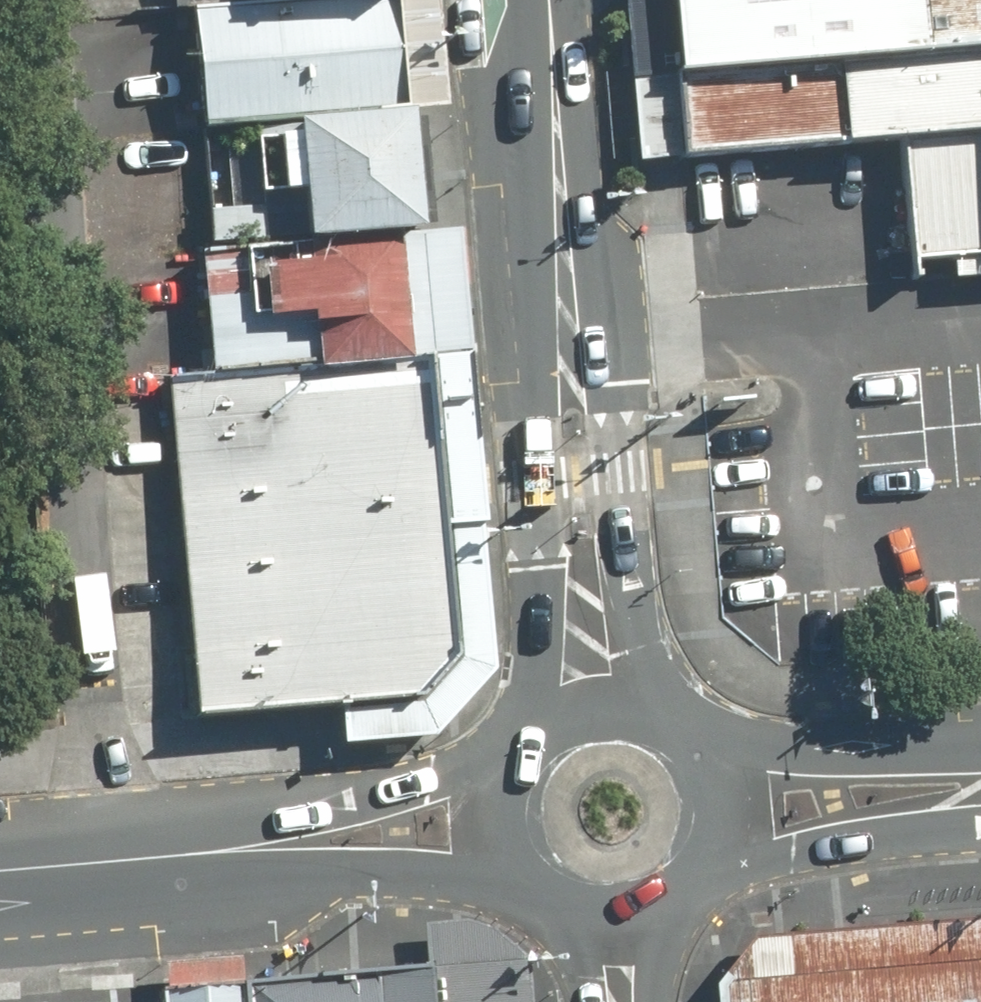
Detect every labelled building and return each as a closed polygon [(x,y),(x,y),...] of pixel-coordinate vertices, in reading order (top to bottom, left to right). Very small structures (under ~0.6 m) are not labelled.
[(283,0),(161,0),(162,10),(180,9),(283,0)] [(401,113),(390,0),(283,0),(180,9),(189,129),(401,113)] [(679,158),(890,142),(899,261),(980,255),(980,0),(667,0),(679,158)] [(199,251),(412,234),(401,113),(189,129),(199,251)] [(209,374),(424,358),(412,234),(199,251),(209,374)] [(167,377),(193,712),(413,694),(450,649),(424,358),(209,374),(167,377)] [(753,1001),(980,1001),(980,960),(752,980),(753,1001)] [(235,1001),(486,1001),(483,967),(234,986),(235,1001)] [(158,1001),(235,1001),(234,986),(157,992),(158,1001)]
